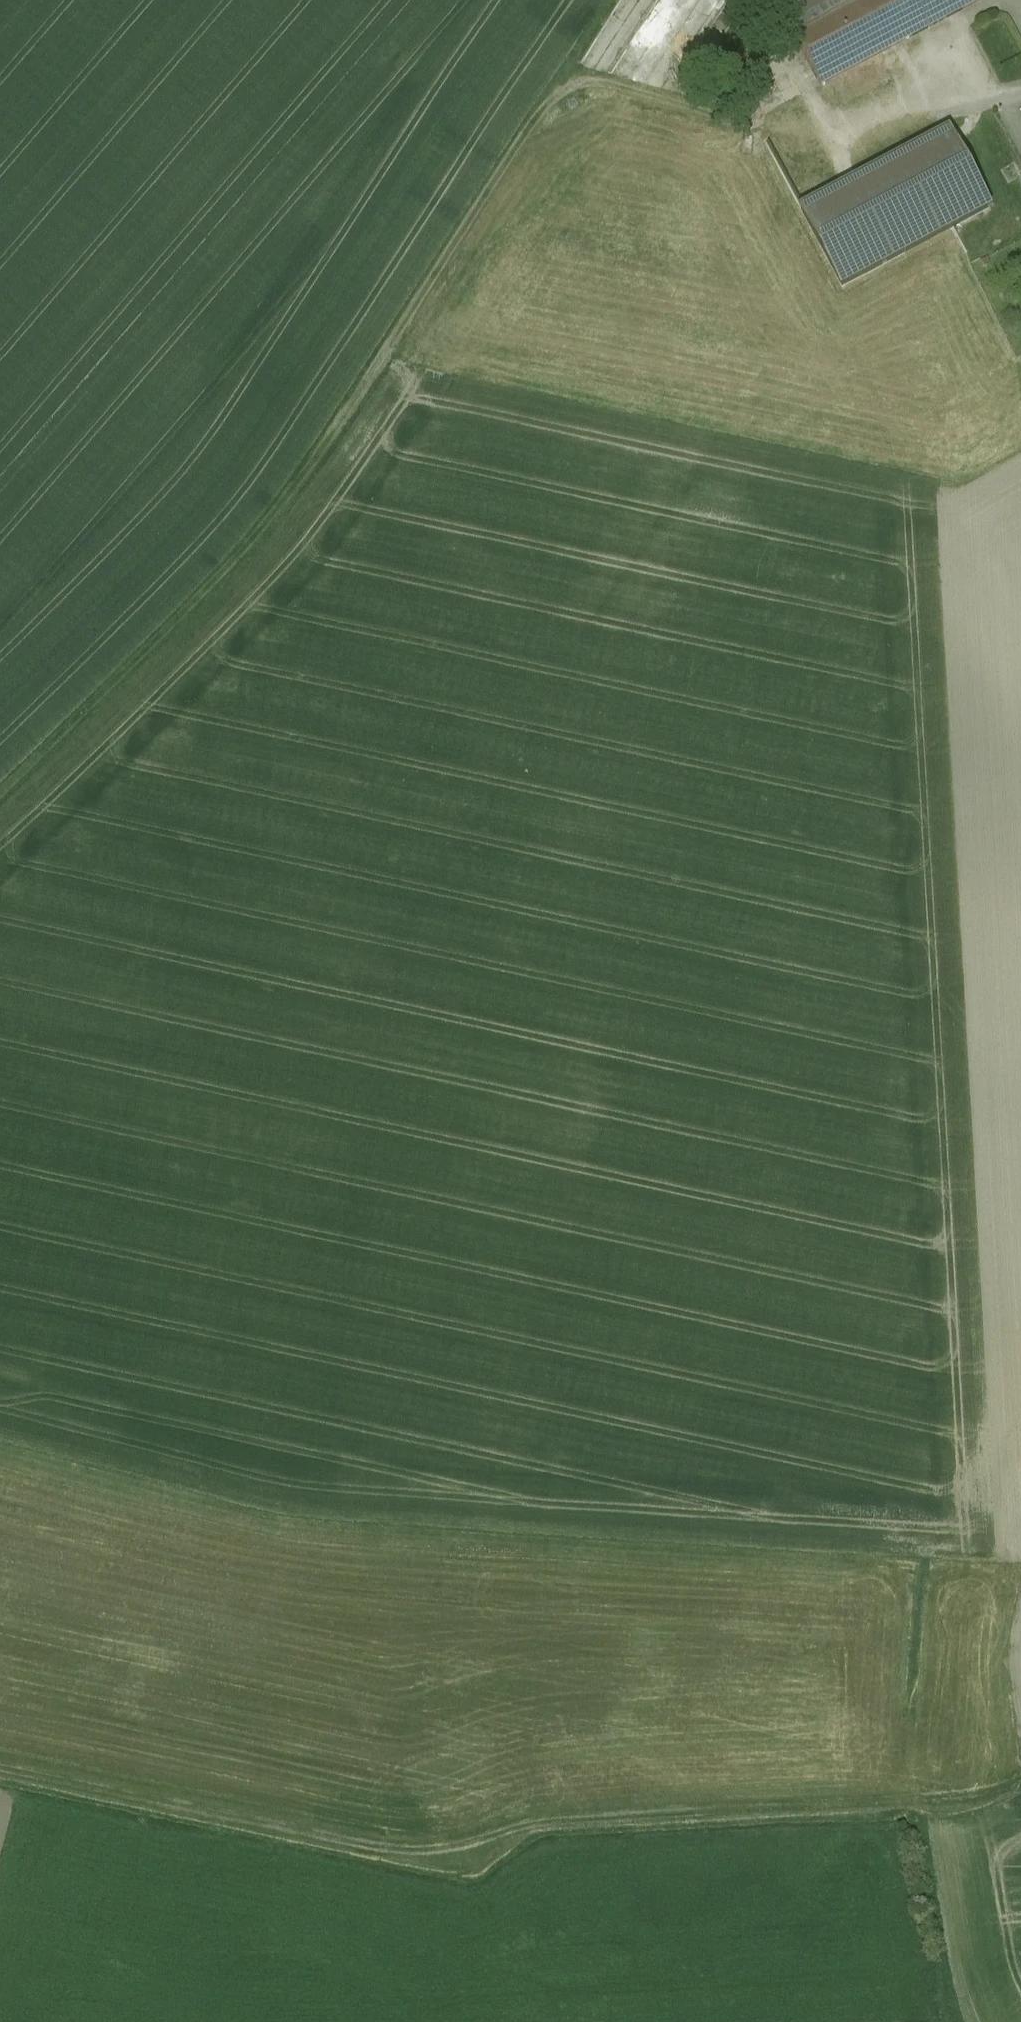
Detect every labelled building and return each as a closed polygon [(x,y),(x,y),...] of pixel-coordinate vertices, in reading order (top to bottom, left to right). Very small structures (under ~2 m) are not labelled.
[(780,11),(820,86),(982,0),(800,0),(780,11)] [(659,65),(656,76),(650,74),(647,83),(674,91),(680,71),(659,65)] [(987,209),(947,133),(801,210),(842,287),(952,230),(987,209)]
